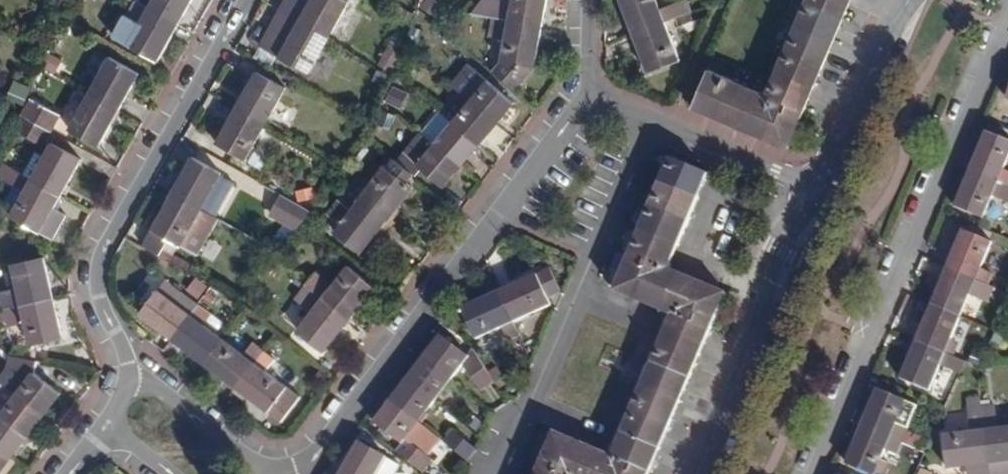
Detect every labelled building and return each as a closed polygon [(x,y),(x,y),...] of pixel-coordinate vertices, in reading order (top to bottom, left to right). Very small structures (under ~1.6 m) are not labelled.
[(149,9),(178,25),(192,0),(153,0),(149,9)] [(279,8),(329,37),(349,2),(346,0),(283,0),(279,8)] [(493,19),(542,28),(547,0),(513,0),(512,6),(476,0),(475,0),(464,13),(493,19)] [(633,33),(664,21),(692,10),(688,0),(684,0),(660,9),(656,0),(621,0),(633,33)] [(807,0),(797,24),(834,40),(844,16),(807,0)] [(807,0),(844,16),(851,0),(807,0)] [(135,1),(127,15),(140,23),(149,9),(135,1)] [(279,8),(258,46),(308,75),(329,37),(279,8)] [(125,14),(112,36),(157,62),(178,25),(149,9),(140,23),(127,15),(125,14)] [(506,40),(502,62),(493,73),(515,91),(535,68),(542,28),(493,19),(489,37),(506,40)] [(633,33),(648,73),(680,60),(664,21),(633,33)] [(797,24),(787,47),(824,63),(834,40),(797,24)] [(377,65),(391,73),(401,46),(392,40),(377,65)] [(787,47),(777,71),(814,87),(824,63),(787,47)] [(110,57),(90,93),(119,110),(139,74),(110,57)] [(257,71),(237,107),(266,124),(287,88),(257,71)] [(709,71),(694,108),(717,118),(733,81),(709,71)] [(777,71),(767,95),(780,101),(804,111),(814,87),(777,71)] [(489,81),(470,103),(496,124),(514,103),(489,81)] [(733,81),(717,118),(741,128),(757,91),(733,81)] [(384,102),(401,109),(407,92),(391,86),(384,102)] [(757,91),(741,128),(765,138),(780,101),(767,95),(757,91)] [(90,93),(69,130),(98,146),(119,110),(90,93)] [(32,99),(22,116),(25,117),(51,132),(60,116),(32,99)] [(780,101),(765,138),(788,148),(804,111),(780,101)] [(470,103),(453,124),(479,145),(496,124),(470,103)] [(237,107),(216,144),(245,161),(266,124),(237,107)] [(25,117),(17,131),(43,146),(51,132),(25,117)] [(453,124),(435,145),(461,166),(479,145),(453,124)] [(971,169),(1007,185),(1007,170),(1004,168),(1007,160),(1007,140),(987,131),(971,169)] [(420,132),(395,161),(413,176),(415,177),(422,169),(443,187),(461,166),(435,145),(420,132)] [(52,144),(32,180),(61,196),(81,160),(52,144)] [(193,156),(172,194),(201,210),(222,173),(193,156)] [(671,158),(661,182),(698,197),(708,174),(671,158)] [(361,179),(350,192),(386,221),(412,188),(407,184),(413,176),(395,161),(393,160),(387,168),(386,167),(371,187),(361,179)] [(12,216),(41,232),(53,239),(66,216),(54,209),(61,196),(32,180),(3,164),(0,170),(0,177),(26,191),(12,216)] [(955,207),(983,219),(994,193),(1007,198),(1007,185),(971,169),(955,207)] [(661,182),(651,206),(688,221),(698,197),(661,182)] [(341,225),(334,233),(361,254),(386,221),(350,192),(342,202),(352,210),(341,225)] [(219,220),(201,210),(172,194),(152,230),(199,256),(219,220)] [(314,214),(281,196),(270,216),(303,235),(314,214)] [(326,213),(341,225),(352,210),(342,202),(338,199),(326,213)] [(651,206),(641,229),(678,245),(688,221),(651,206)] [(641,229),(631,253),(655,263),(668,269),(678,245),(641,229)] [(964,230),(948,268),(976,280),(988,285),(992,274),(981,268),(992,242),(964,230)] [(631,253),(615,291),(639,301),(655,263),(631,253)] [(2,309),(54,297),(45,257),(12,264),(18,288),(0,292),(0,299),(2,309)] [(655,263),(639,301),(663,311),(679,273),(668,269),(655,263)] [(317,272),(306,285),(349,319),(375,287),(349,266),(333,285),(317,272)] [(500,291),(514,322),(551,305),(548,298),(562,292),(551,268),(537,275),(500,291)] [(948,268),(933,305),(961,317),(976,280),(948,268)] [(679,273),(663,311),(673,315),(687,321),(702,283),(679,273)] [(196,279),(186,291),(199,298),(208,288),(196,279)] [(165,280),(157,290),(178,306),(186,295),(165,280)] [(702,283),(687,321),(710,331),(726,293),(702,283)] [(311,313),(297,331),(323,352),(349,319),(306,285),(295,299),(311,313)] [(157,290),(139,314),(172,339),(198,303),(186,295),(178,306),(157,290)] [(462,309),(476,339),(502,327),(508,340),(519,335),(514,322),(500,291),(462,309)] [(2,309),(7,327),(26,323),(31,346),(64,338),(54,297),(2,309)] [(198,303),(172,339),(204,363),(222,339),(203,324),(211,313),(198,303)] [(933,305),(917,342),(956,359),(963,343),(952,338),(961,317),(933,305)] [(673,315),(663,338),(700,354),(710,331),(687,321),(673,315)] [(441,336),(423,359),(452,380),(463,365),(481,392),(496,383),(474,349),(468,356),(441,336)] [(663,338),(653,362),(690,378),(700,354),(663,338)] [(222,339),(204,363),(236,388),(264,352),(252,342),(243,355),(222,339)] [(917,342),(901,380),(930,392),(941,365),(953,370),(958,359),(956,359),(917,342)] [(264,352),(236,388),(282,421),(300,397),(266,372),(275,360),(264,352)] [(16,394),(44,415),(61,393),(35,373),(38,361),(11,356),(9,368),(0,380),(0,382),(4,385),(16,394)] [(423,359),(408,379),(436,401),(452,380),(423,359)] [(653,362),(643,385),(680,401),(690,378),(653,362)] [(408,379),(391,401),(419,423),(436,401),(408,379)] [(0,390),(0,415),(16,394),(4,385),(0,390)] [(643,385),(633,409),(670,425),(680,401),(643,385)] [(879,389),(862,427),(902,444),(907,433),(895,427),(907,401),(879,389)] [(0,415),(0,416),(28,437),(44,415),(16,394),(0,415)] [(943,436),(947,469),(989,465),(982,406),(981,397),(967,399),(971,433),(943,436)] [(391,401),(375,423),(402,443),(396,452),(422,473),(433,460),(406,440),(419,423),(391,401)] [(990,473),(1000,471),(1001,473),(1007,473),(1007,429),(998,430),(995,405),(982,406),(989,465),(990,473)] [(633,409),(623,433),(660,448),(670,425),(633,409)] [(11,459),(28,437),(0,416),(0,451),(11,459)] [(846,465),(868,473),(886,473),(890,464),(881,460),(886,450),(897,455),(902,444),(862,427),(846,465)] [(453,431),(444,442),(467,460),(476,449),(453,431)] [(538,470),(548,473),(565,473),(579,442),(555,432),(538,470)] [(623,433),(612,456),(626,462),(650,472),(660,448),(623,433)] [(341,473),(376,473),(386,457),(360,442),(341,473)] [(565,473),(593,473),(602,452),(579,442),(565,473)] [(11,459),(0,451),(0,473),(11,459)] [(593,473),(621,473),(626,462),(612,456),(602,452),(593,473)] [(401,466),(386,457),(376,473),(396,473),(401,466)] [(621,473),(649,473),(650,472),(626,462),(621,473)]
